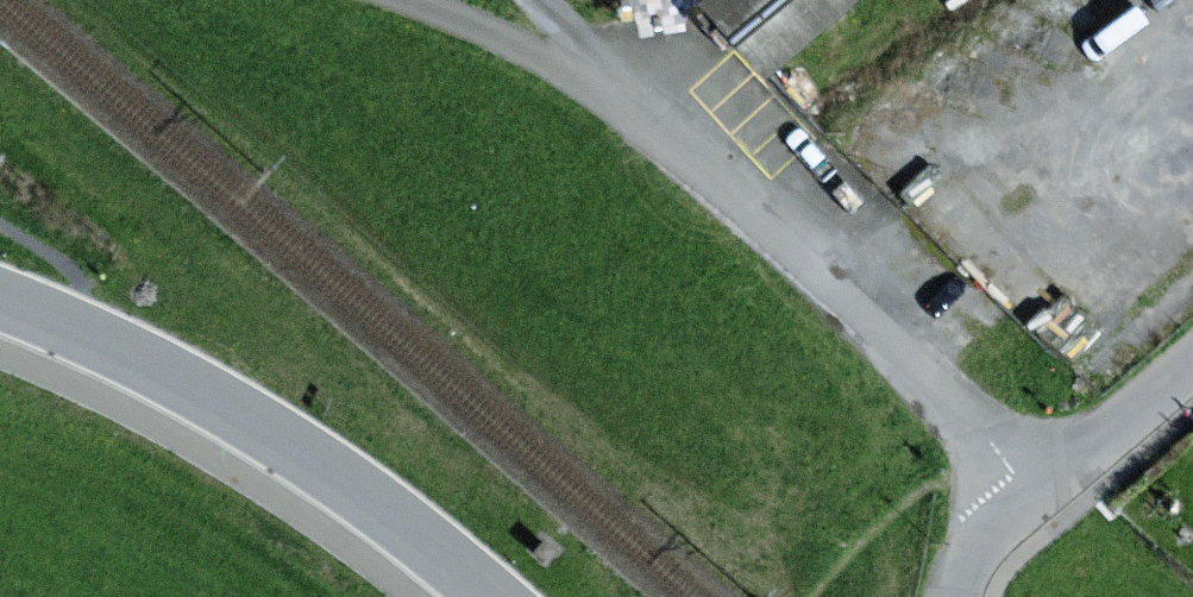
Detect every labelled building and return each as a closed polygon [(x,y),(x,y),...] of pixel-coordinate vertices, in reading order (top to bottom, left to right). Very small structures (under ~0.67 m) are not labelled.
[(696,9),(761,85),(862,0),(707,0),(696,9)] [(914,166),(946,82),(885,59),(853,143),(914,166)]
